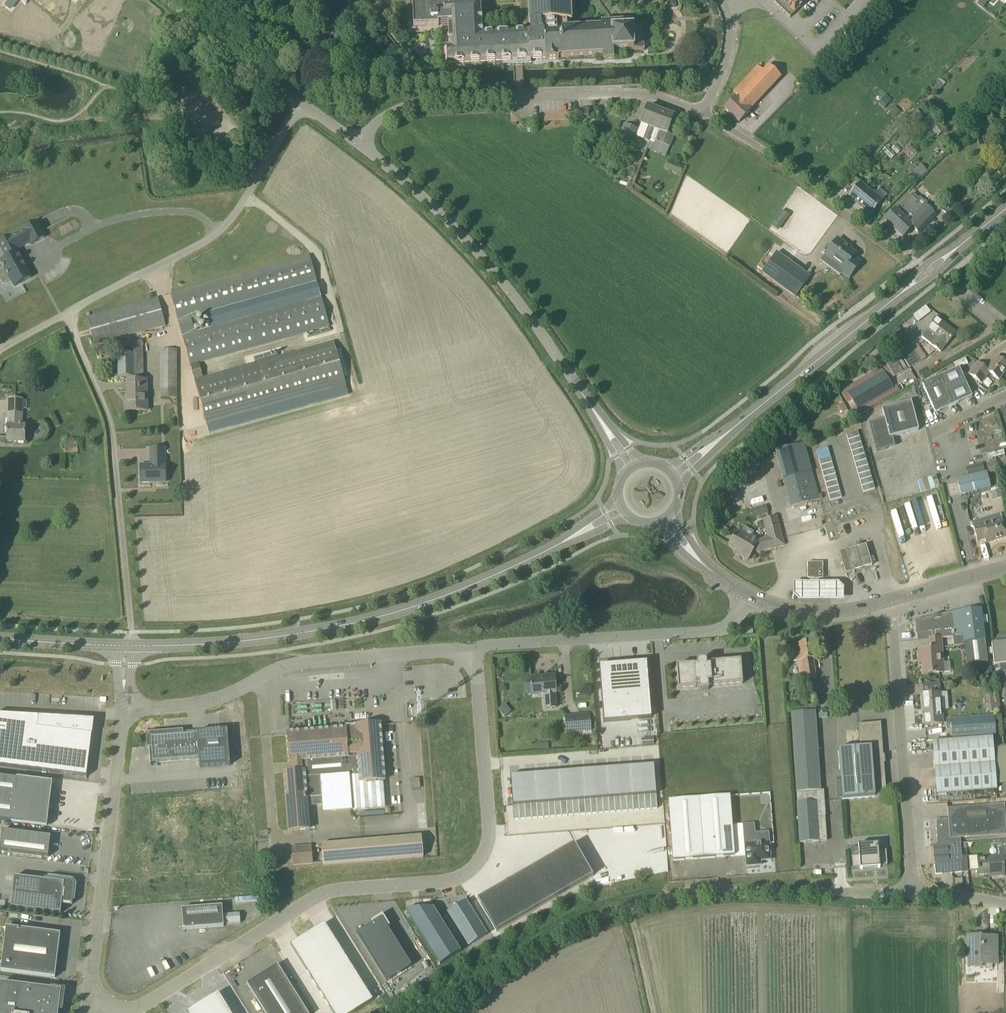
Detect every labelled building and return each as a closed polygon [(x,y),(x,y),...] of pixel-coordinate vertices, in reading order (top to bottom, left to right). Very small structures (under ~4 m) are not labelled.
[(414,7),(413,7),(414,27),(439,26),(439,24),(449,24),(450,49),(446,49),(447,64),(546,59),(546,60),(559,59),(559,58),(603,56),(603,60),(614,60),(614,52),(644,50),(643,29),(629,29),(629,21),(601,22),(602,27),(567,29),(567,23),(572,23),(571,0),(520,0),(522,25),(530,24),(531,33),(483,35),(480,4),(440,6),(439,0),(414,0),(414,7)] [(676,5),(675,1),(672,0),(669,1),(667,4),(668,8),(671,9),(675,8),(676,5)] [(778,7),(779,6),(778,5),(782,1),(794,13),(807,0),(772,0),(778,7)] [(739,123),(750,111),(749,111),(781,77),(768,65),(763,71),(758,66),(733,91),(739,96),(736,99),(736,98),(725,109),(739,123)] [(648,107),(639,130),(646,133),(643,139),(650,142),(654,130),(657,123),(655,122),(659,111),(648,107)] [(894,109),(888,114),(893,119),(898,114),(894,109)] [(674,117),(659,111),(655,122),(657,123),(654,130),(650,142),(655,143),(656,141),(670,147),(674,136),(667,134),(674,117)] [(636,137),(639,130),(624,124),(621,134),(619,138),(633,144),(635,139),(636,137)] [(683,167),(671,162),(668,170),(680,175),(683,167)] [(916,181),(927,171),(920,164),(910,174),(916,181)] [(871,215),(882,202),(860,183),(849,197),(871,215)] [(921,197),(918,198),(913,193),(911,196),(885,221),(903,238),(913,227),(919,233),(936,215),(926,206),(928,204),(921,197)] [(947,217),(958,205),(951,199),(941,210),(947,217)] [(781,210),(771,226),(772,226),(775,228),(779,231),(789,215),(781,210)] [(11,280),(15,287),(31,278),(23,263),(24,262),(19,252),(17,249),(30,242),(32,245),(45,238),(37,222),(23,229),(24,230),(11,237),(10,236),(0,242),(0,246),(7,258),(0,262),(5,271),(0,274),(0,278),(3,284),(11,280)] [(849,278),(861,262),(854,257),(856,255),(845,246),(846,245),(838,239),(832,247),(824,257),(843,270),(841,272),(849,278)] [(775,254),(770,251),(757,268),(762,271),(762,273),(795,297),(800,290),(810,277),(776,252),(775,254)] [(195,333),(191,317),(316,283),(309,256),(171,294),(191,365),(207,425),(346,386),(333,341),(203,378),(199,362),(329,326),(322,297),(195,333)] [(95,345),(166,326),(158,298),(88,318),(95,345)] [(941,352),(956,333),(942,322),(944,320),(939,316),(927,330),(922,337),(931,344),(941,352)] [(900,329),(905,337),(915,330),(910,322),(900,329)] [(143,378),(142,341),(118,342),(119,377),(143,378)] [(917,355),(911,346),(900,353),(910,369),(921,362),(917,355)] [(161,398),(177,398),(176,350),(161,351),(161,398)] [(922,352),(917,355),(921,362),(926,359),(922,352)] [(885,361),(894,377),(903,371),(893,356),(885,361)] [(1005,370),(1005,365),(996,357),(987,370),(977,363),(969,374),(982,383),(989,373),(999,380),(1005,370)] [(935,414),(953,405),(971,397),(959,368),(922,384),(935,414)] [(894,390),(883,371),(846,393),(857,411),(894,390)] [(147,411),(147,381),(126,381),(127,396),(125,396),(126,411),(147,411)] [(7,442),(25,441),(26,426),(23,426),(24,399),(9,399),(7,442)] [(877,452),(887,449),(895,447),(893,437),(919,430),(911,402),(882,410),(885,419),(869,423),(877,452)] [(851,437),(853,443),(864,440),(863,434),(851,437)] [(854,449),(866,446),(864,440),(853,443),(854,449)] [(790,507),(819,499),(804,443),(775,451),(790,507)] [(854,449),(856,455),(867,452),(866,446),(854,449)] [(165,465),(165,448),(151,449),(151,459),(152,459),(152,465),(141,465),(141,482),(166,482),(166,465),(165,465)] [(857,460),(869,457),(867,452),(856,455),(857,460)] [(830,457),(819,460),(820,466),(832,463),(830,457)] [(857,460),(859,466),(870,463),(869,457),(857,460)] [(986,463),(989,473),(998,471),(996,461),(995,461),(986,463)] [(832,463),(820,466),(822,472),(833,469),(832,463)] [(872,469),(870,463),(859,466),(860,472),(872,469)] [(968,476),(984,472),(982,464),(966,468),(968,476)] [(833,469),(822,472),(824,478),(835,474),(833,469)] [(860,472),(862,478),(873,475),(872,469),(860,472)] [(958,481),(961,494),(990,487),(987,473),(958,481)] [(835,474),(824,478),(825,483),(837,480),(835,474)] [(862,478),(863,484),(875,481),(873,475),(862,478)] [(837,480),(825,483),(827,489),(838,486),(837,480)] [(863,484),(865,489),(876,486),(875,481),(863,484)] [(838,486),(827,489),(829,495),(840,492),(838,486)] [(876,486),(865,489),(866,495),(878,492),(876,486)] [(1002,488),(991,491),(993,500),(1004,497),(1002,488)] [(840,492),(829,495),(830,501),(842,497),(840,492)] [(765,506),(754,509),(756,517),(767,514),(765,506)] [(784,545),(776,517),(763,521),(767,537),(758,540),(753,537),(751,539),(750,538),(754,532),(744,527),(741,533),(737,531),(729,546),(742,553),(741,555),(748,560),(754,550),(758,552),(784,545)] [(1002,521),(988,525),(987,522),(973,526),(978,541),(985,539),(986,541),(994,539),(995,541),(1005,538),(1005,534),(1002,521)] [(866,545),(840,553),(846,574),(872,566),(866,545)] [(808,578),(823,578),(823,563),(808,563),(808,578)] [(838,583),(793,584),(793,596),(799,601),(844,600),(843,589),(838,583)] [(918,640),(928,639),(941,638),(953,637),(954,646),(964,645),(967,665),(987,663),(985,640),(981,608),(950,612),(940,615),(940,614),(934,615),(934,616),(916,621),(917,633),(918,633),(918,640)] [(943,662),(941,638),(928,639),(929,648),(918,649),(919,664),(923,664),(923,674),(944,672),(943,662)] [(816,678),(814,658),(815,658),(812,642),(799,644),(799,647),(795,648),(799,674),(803,673),(804,679),(806,692),(817,690),(815,678),(816,678)] [(992,644),(995,665),(1005,664),(1005,642),(997,643),(992,644)] [(694,664),(676,666),(678,689),(696,688),(696,687),(699,687),(699,690),(709,689),(709,686),(711,686),(743,684),(741,660),(709,663),(707,663),(706,660),(697,661),(697,664),(694,664)] [(647,661),(599,665),(604,722),(652,719),(647,661)] [(992,677),(992,668),(982,669),(982,678),(992,677)] [(557,707),(556,693),(555,676),(530,678),(532,695),(545,694),(546,708),(557,707)] [(941,693),(922,694),(924,725),(943,723),(942,710),(941,693)] [(789,703),(789,711),(815,710),(815,705),(807,705),(807,702),(789,703)] [(827,841),(826,831),(824,790),(820,790),(815,711),(791,713),(800,842),(827,841)] [(566,734),(591,732),(589,714),(564,716),(566,734)] [(92,734),(91,734),(92,725),(34,717),(0,715),(0,766),(87,777),(92,734)] [(996,735),(995,715),(946,720),(947,730),(951,729),(952,740),(932,742),(933,750),(957,748),(984,746),(993,745),(993,735),(996,735)] [(291,772),(284,772),(289,830),(310,829),(310,828),(310,818),(308,806),(308,798),(316,797),(317,805),(317,806),(322,806),(352,803),(350,776),(358,775),(359,782),(383,780),(386,780),(381,723),(356,725),(356,727),(356,731),(346,732),(346,728),(287,732),(291,772)] [(842,798),(842,799),(886,796),(881,723),(858,725),(860,748),(838,750),(840,779),(842,798)] [(150,766),(151,766),(151,763),(199,759),(200,767),(231,765),(232,787),(250,786),(246,728),(228,729),(209,731),(164,734),(164,737),(152,738),(152,746),(149,746),(150,766)] [(997,790),(995,763),(993,745),(984,746),(957,748),(933,750),(936,796),(997,790)] [(654,764),(510,775),(514,819),(658,808),(654,764)] [(51,783),(0,777),(0,820),(46,826),(51,783)] [(673,861),(734,856),(730,796),(669,800),(673,861)] [(963,873),(963,862),(962,852),(961,843),(961,838),(1005,835),(1005,825),(1004,804),(947,808),(948,819),(936,820),(938,845),(933,845),(936,875),(963,873)] [(761,865),(761,860),(771,860),(769,832),(755,833),(754,824),(744,825),(747,866),(761,865)] [(49,857),(51,836),(3,830),(0,851),(49,857)] [(324,865),(424,856),(422,835),(322,844),(324,865)] [(573,841),(477,899),(497,932),(592,874),(573,841)] [(861,856),(852,856),(853,868),(860,867),(860,869),(863,869),(878,868),(880,867),(880,866),(888,865),(886,850),(879,850),(878,843),(876,843),(861,844),(858,845),(859,847),(860,847),(861,856)] [(294,864),(313,863),(312,845),(293,847),(294,864)] [(998,848),(999,857),(978,859),(977,856),(969,857),(969,861),(970,871),(979,870),(979,875),(994,874),(994,877),(1005,876),(1004,868),(1005,868),(1005,847),(998,848)] [(15,877),(11,907),(61,913),(62,905),(62,903),(71,904),(73,904),(73,901),(76,901),(77,884),(74,879),(49,876),(48,879),(45,878),(45,880),(15,877)] [(466,902),(448,913),(469,946),(487,935),(466,902)] [(184,929),(224,926),(222,906),(182,909),(184,929)] [(419,908),(406,909),(423,937),(440,965),(461,952),(459,949),(447,929),(433,907),(419,908)] [(368,927),(357,934),(387,982),(412,966),(388,928),(391,926),(383,914),(372,920),(373,923),(368,927)] [(291,945),(333,1012),(353,1012),(373,1000),(325,923),(291,945)] [(55,978),(61,933),(6,927),(1,971),(55,978)] [(981,937),(981,935),(967,935),(968,967),(982,966),(982,964),(998,964),(997,936),(981,937)] [(247,983),(266,1012),(308,1012),(277,964),(247,983)] [(63,1010),(62,1009),(63,1002),(60,1001),(62,990),(1,982),(0,992),(0,1012),(59,1012),(59,1011),(63,1012),(63,1010)] [(186,1012),(231,1012),(218,992),(186,1012)]
